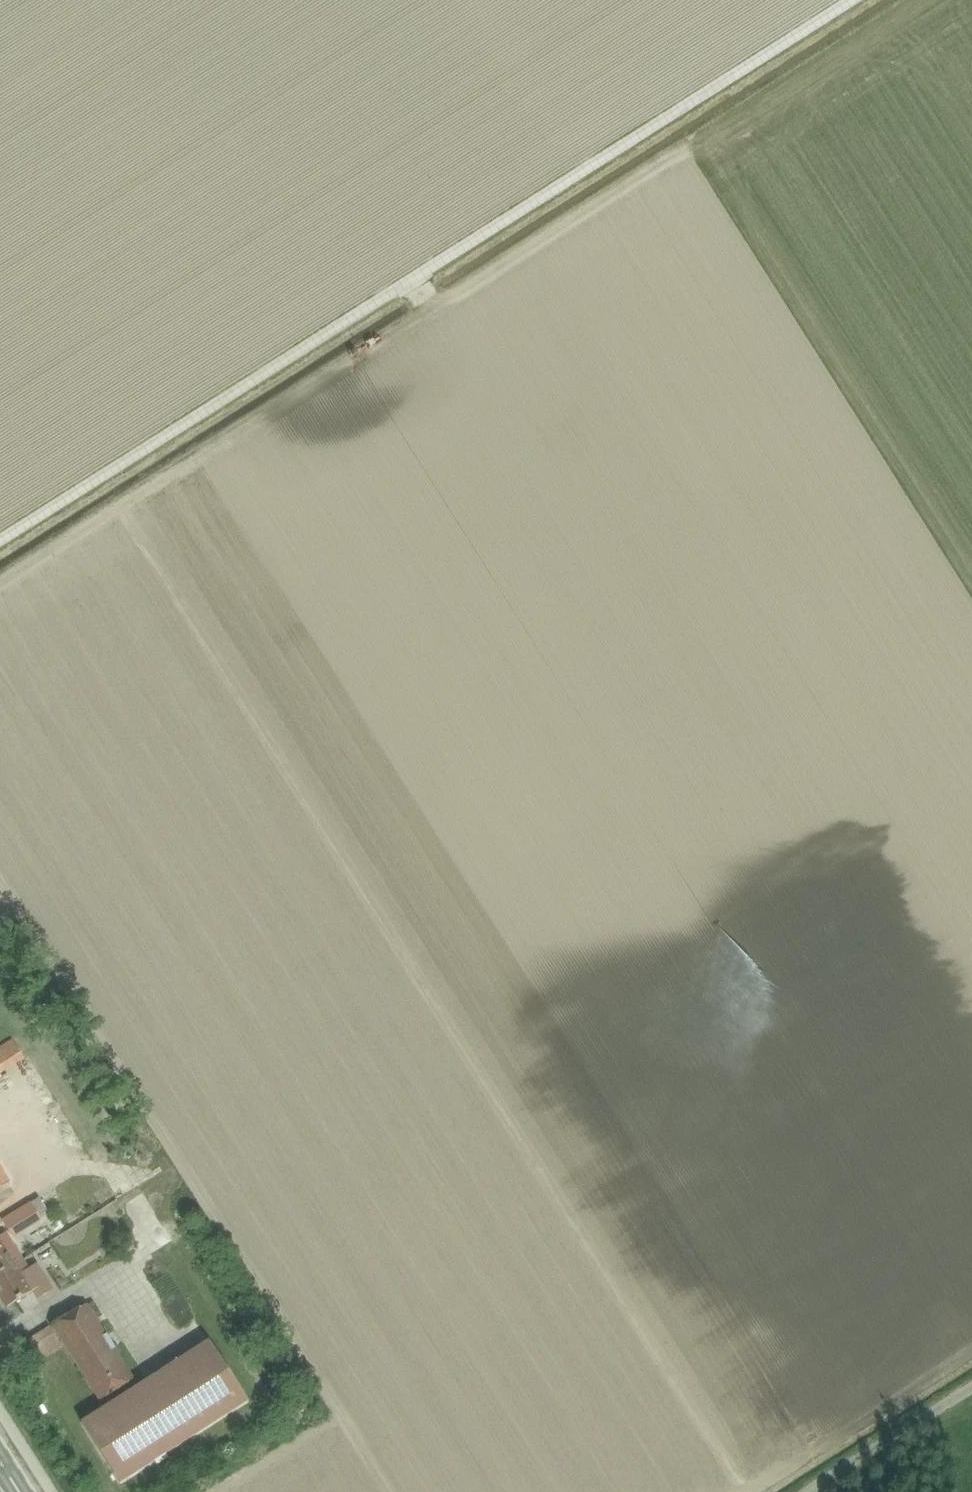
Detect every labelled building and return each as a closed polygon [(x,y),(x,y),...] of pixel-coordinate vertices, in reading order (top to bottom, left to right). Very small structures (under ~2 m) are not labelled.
[(24,1060),(12,1040),(0,1047),(0,1075),(24,1060)] [(8,1184),(0,1171),(0,1189),(8,1184)] [(12,1239),(41,1221),(39,1217),(47,1212),(38,1197),(30,1202),(29,1202),(0,1220),(12,1239)] [(16,1251),(5,1234),(0,1237),(0,1274),(21,1260),(16,1251)] [(27,1270),(21,1260),(0,1274),(0,1298),(6,1308),(32,1292),(37,1300),(51,1291),(39,1270),(31,1275),(27,1270)] [(99,1401),(133,1380),(86,1305),(52,1326),(99,1401)] [(208,1340),(80,1422),(120,1484),(247,1402),(208,1340)]
